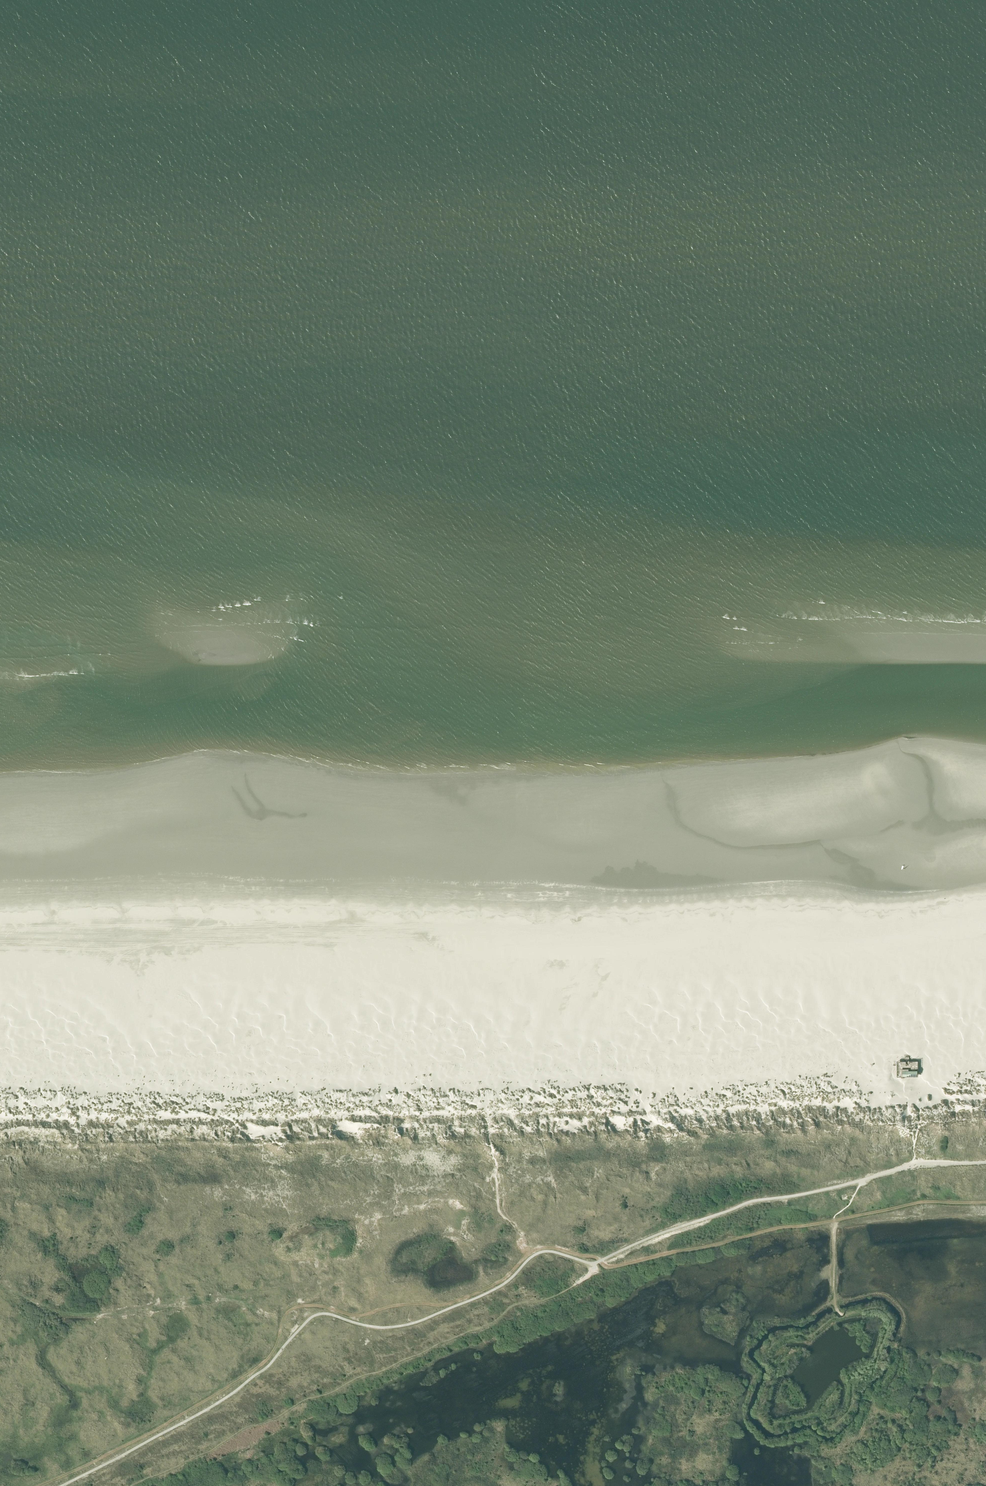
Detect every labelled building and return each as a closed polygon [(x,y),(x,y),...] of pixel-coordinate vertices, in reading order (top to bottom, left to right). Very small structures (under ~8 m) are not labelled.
[(907,1068),(903,1068),(903,1074),(918,1074),(918,1062),(906,1062),(907,1068)]
